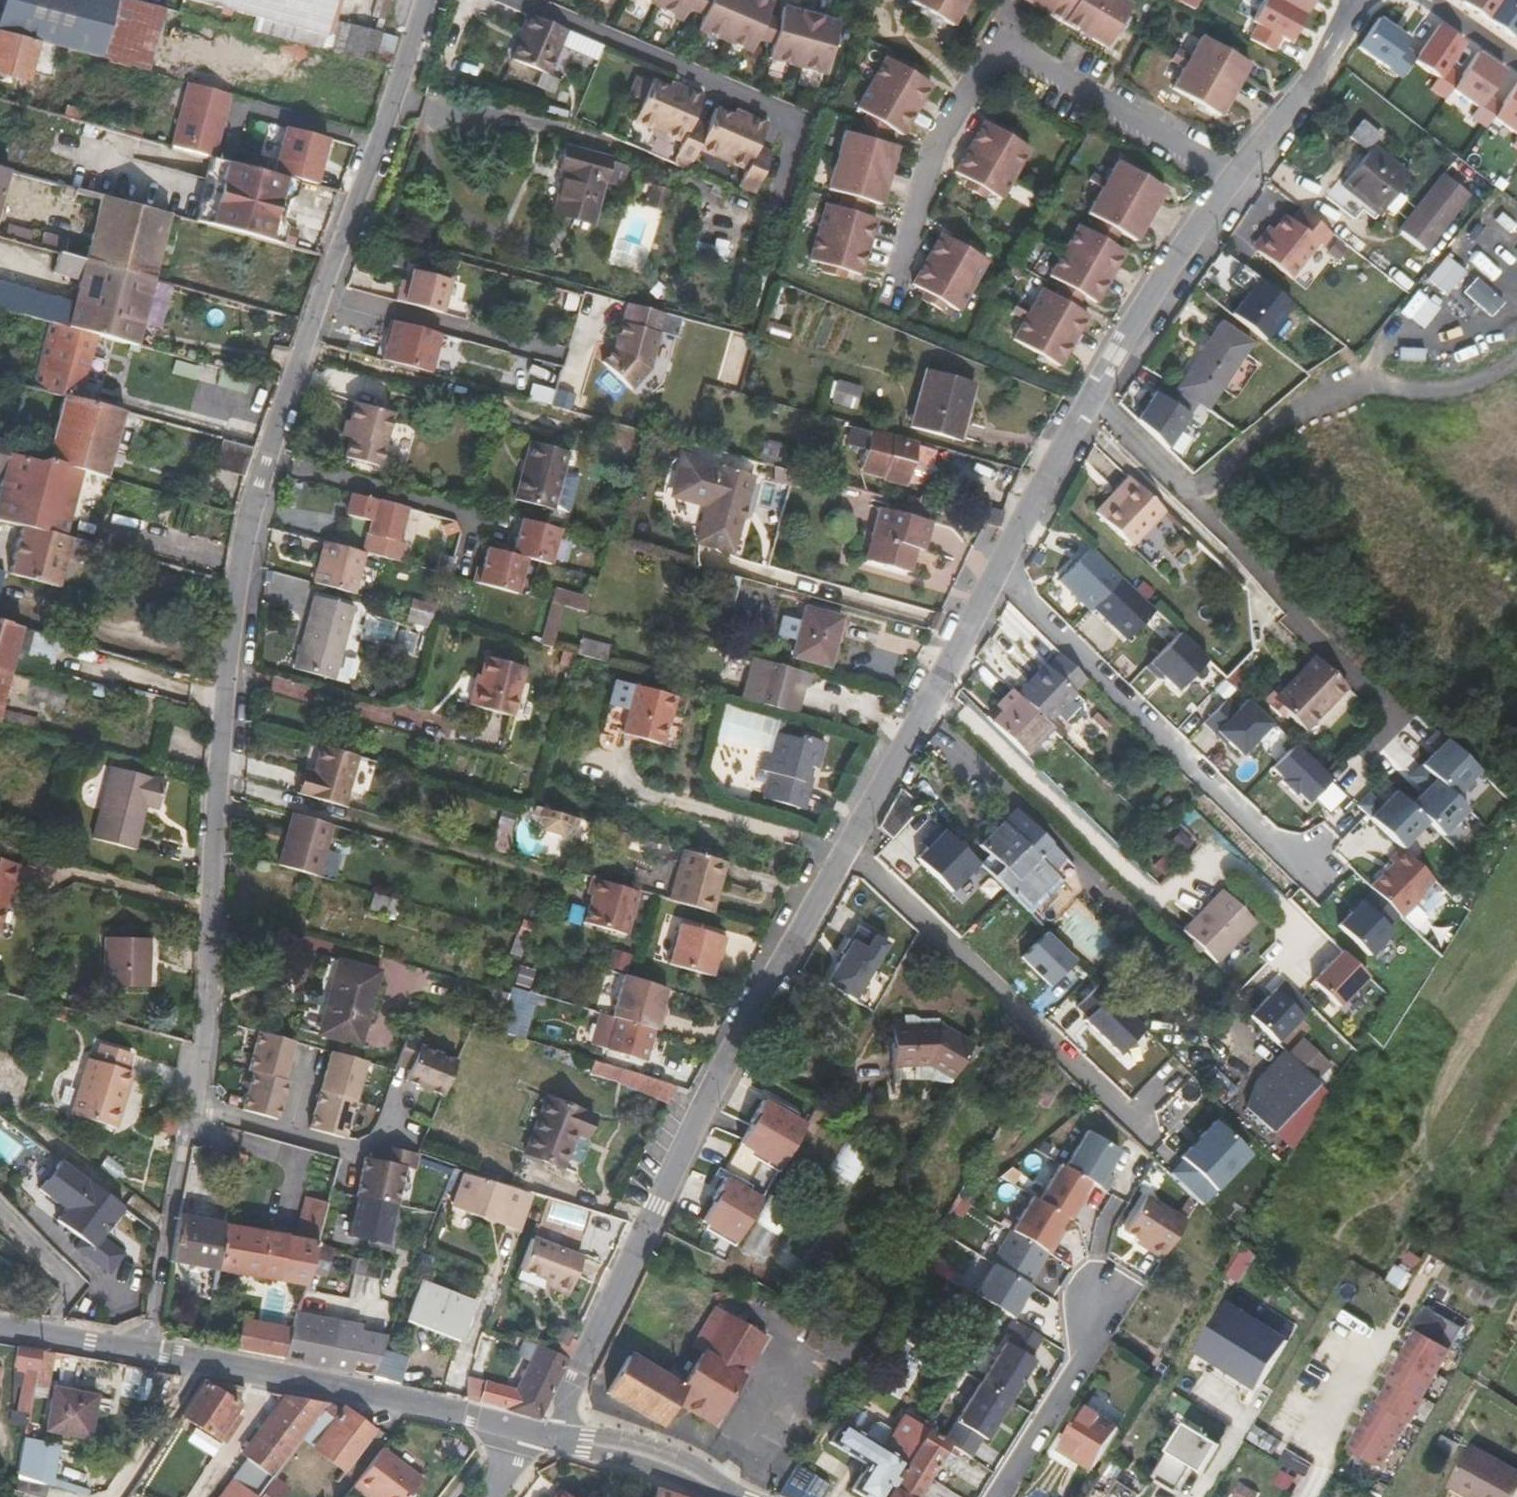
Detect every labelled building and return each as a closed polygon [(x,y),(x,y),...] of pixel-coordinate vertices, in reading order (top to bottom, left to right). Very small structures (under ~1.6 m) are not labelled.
[(0,11),(0,74),(24,81),(27,73),(35,42),(60,49),(99,59),(115,0),(3,0),(0,11)] [(128,0),(115,0),(99,59),(148,72),(152,57),(165,10),(128,0)] [(255,17),(326,36),(331,19),(336,0),(188,0),(255,17)] [(655,6),(681,20),(687,9),(695,12),(701,0),(659,0),(655,6)] [(707,0),(701,0),(695,12),(703,16),(697,31),(724,42),(741,0),(710,0),(709,1),(707,0)] [(768,0),(741,0),(724,42),(751,53),(757,38),(765,41),(770,26),(763,24),(767,15),(772,2),(768,0)] [(955,0),(905,0),(943,21),(955,0)] [(1099,39),(1120,0),(1026,0),(1099,39)] [(1197,9),(1201,0),(1178,0),(1197,9)] [(1516,42),(1516,0),(1448,0),(1516,42)] [(777,28),(770,26),(765,41),(773,44),(769,60),(797,67),(811,13),(782,6),(779,18),(777,28)] [(171,62),(184,15),(165,10),(152,57),(171,62)] [(839,21),(811,13),(797,67),(825,74),(839,21)] [(1516,143),(1516,78),(1503,68),(1503,67),(1426,16),(1412,37),(1378,14),(1356,47),(1403,78),(1414,61),(1430,72),(1436,93),(1446,99),(1453,88),(1471,101),(1479,126),(1496,121),(1513,132),(1516,143)] [(547,75),(566,31),(528,15),(509,59),(547,75)] [(773,17),(767,15),(763,24),(770,26),(773,17)] [(326,36),(255,17),(250,33),(342,57),(350,25),(331,19),(326,36)] [(779,18),(773,17),(770,26),(777,28),(779,18)] [(342,57),(373,66),(382,34),(350,25),(342,57)] [(1276,50),(1282,37),(1253,25),(1248,38),(1276,50)] [(382,34),(373,66),(387,70),(397,38),(382,34)] [(1234,89),(1249,64),(1200,37),(1189,57),(1175,50),(1173,54),(1234,89)] [(52,79),(60,49),(35,42),(27,73),(52,79)] [(1234,89),(1173,54),(1170,60),(1183,68),(1171,90),(1219,116),(1234,89)] [(896,66),(883,59),(855,111),(865,116),(861,126),(875,134),(881,125),(889,129),(902,136),(930,85),(917,78),(909,73),(912,67),(899,60),(896,66)] [(921,71),(912,67),(909,73),(917,78),(921,71)] [(668,89),(650,81),(633,122),(682,142),(673,162),(689,169),(698,149),(707,126),(692,120),(703,97),(684,89),(682,94),(668,89)] [(212,158),(214,158),(230,95),(188,83),(171,147),(212,158)] [(682,94),(684,89),(671,83),(668,89),(682,94)] [(63,115),(78,119),(81,110),(66,106),(63,115)] [(755,192),(772,153),(757,147),(767,124),(749,116),(746,122),(733,116),(715,108),(707,126),(698,149),(746,169),(739,186),(755,192)] [(1376,119),(1362,108),(1345,130),(1363,145),(1331,183),(1367,213),(1399,173),(1364,145),(1378,129),(1372,124),(1376,119)] [(746,122),(749,116),(735,110),(733,116),(746,122)] [(1022,134),(1009,127),(1005,133),(996,128),(984,121),(969,147),(1016,174),(1031,148),(1019,141),(1022,134)] [(123,132),(140,137),(143,127),(126,122),(123,132)] [(1000,122),(996,128),(1005,133),(1009,127),(1000,122)] [(889,129),(881,125),(875,134),(885,137),(889,129)] [(845,131),(829,189),(834,190),(830,206),(844,210),(846,202),(848,194),(857,197),(880,203),(896,146),(884,142),(873,139),(875,134),(861,126),(858,135),(845,131)] [(277,160),(319,171),(328,139),(285,128),(277,160)] [(884,142),(885,137),(875,134),(873,139),(884,142)] [(1016,174),(969,147),(954,173),(967,180),(975,185),(971,191),(985,199),(989,192),(1001,200),(1016,174)] [(553,214),(592,224),(603,183),(609,160),(609,159),(565,148),(559,170),(565,172),(553,214)] [(208,173),(213,181),(286,201),(295,197),(299,180),(214,158),(212,158),(208,173)] [(609,160),(603,183),(622,189),(629,166),(609,160)] [(1101,189),(1149,216),(1165,189),(1117,161),(1105,182),(1091,175),(1088,181),(1101,189)] [(1431,251),(1470,189),(1439,170),(1400,232),(1431,251)] [(975,185),(967,180),(963,187),(971,191),(975,185)] [(213,181),(209,198),(281,218),(286,201),(213,181)] [(646,206),(663,212),(670,190),(653,185),(646,206)] [(1097,220),(1094,226),(1107,234),(1111,228),(1119,233),(1134,241),(1149,216),(1101,189),(1087,214),(1097,220)] [(168,214),(78,190),(60,253),(126,271),(151,278),(168,214)] [(848,194),(846,202),(855,205),(857,197),(848,194)] [(286,227),(281,218),(209,198),(200,204),(196,220),(293,246),(298,230),(286,226),(286,227)] [(1258,220),(1240,242),(1274,269),(1302,234),(1306,237),(1316,225),(1284,200),(1275,211),(1269,206),(1258,220)] [(855,205),(846,202),(844,210),(853,213),(855,205)] [(824,204),(816,232),(867,247),(875,219),(853,213),(844,210),(830,206),(824,204)] [(1236,238),(1240,242),(1258,220),(1253,217),(1236,238)] [(1001,230),(1013,237),(1018,229),(1006,222),(1001,230)] [(1063,252),(1110,277),(1124,252),(1112,245),(1104,240),(1107,234),(1094,226),(1090,232),(1078,225),(1063,252)] [(1111,228),(1107,234),(1116,239),(1119,233),(1111,228)] [(867,247),(816,232),(808,260),(814,262),(811,270),(825,274),(827,266),(837,269),(859,275),(867,247)] [(979,246),(966,239),(962,245),(954,240),(941,233),(926,260),(974,285),(988,260),(976,253),(979,246)] [(958,234),(954,240),(962,245),(966,239),(958,234)] [(1107,234),(1104,240),(1112,245),(1116,239),(1107,234)] [(132,343),(151,278),(126,271),(60,253),(39,247),(33,267),(75,279),(69,300),(62,324),(89,331),(132,343)] [(1061,284),(1058,290),(1071,297),(1074,291),(1083,296),(1095,303),(1110,277),(1063,252),(1049,276),(1061,284)] [(1451,292),(1464,264),(1444,254),(1430,281),(1451,292)] [(974,285),(926,260),(912,285),(925,292),(933,296),(929,303),(942,311),(946,304),(958,311),(974,285)] [(1228,313),(1261,338),(1287,303),(1237,264),(1226,278),(1244,292),(1228,313)] [(827,266),(825,274),(834,276),(837,269),(827,266)] [(401,293),(399,302),(424,309),(440,313),(449,280),(412,270),(407,287),(406,294),(401,293)] [(1490,315),(1502,302),(1478,277),(1465,290),(1490,315)] [(20,312),(25,294),(0,287),(0,307),(20,312)] [(27,288),(25,294),(20,312),(40,318),(52,321),(62,324),(69,300),(27,288)] [(1041,289),(1027,314),(1073,341),(1088,315),(1076,308),(1067,303),(1071,297),(1058,290),(1054,296),(1041,289)] [(1074,291),(1071,297),(1079,303),(1083,296),(1074,291)] [(933,296),(925,292),(921,298),(929,303),(933,296)] [(564,308),(574,311),(578,298),(567,295),(564,308)] [(1079,303),(1071,297),(1067,303),(1076,308),(1079,303)] [(681,317),(627,303),(622,323),(621,323),(614,350),(601,363),(630,390),(649,369),(659,332),(676,337),(681,317)] [(1073,341),(1027,314),(1013,306),(1010,312),(1023,320),(1012,340),(1058,367),(1073,341)] [(430,373),(440,334),(391,320),(381,360),(430,373)] [(790,328),(760,320),(756,335),(786,343),(790,328)] [(1248,340),(1214,320),(1175,386),(1196,400),(1206,407),(1218,386),(1234,395),(1253,362),(1239,353),(1248,340)] [(89,331),(62,324),(52,321),(34,387),(37,388),(55,393),(70,397),(89,331)] [(961,410),(966,411),(973,384),(924,371),(908,428),(953,440),(961,410)] [(1167,445),(1196,400),(1175,386),(1162,378),(1136,418),(1167,445)] [(861,388),(837,381),(831,402),(855,410),(861,388)] [(116,409),(70,397),(55,393),(37,455),(37,458),(74,468),(97,474),(116,409)] [(392,413),(354,403),(345,437),(349,439),(344,458),(378,467),(392,413)] [(974,414),(966,411),(961,410),(953,440),(966,443),(974,414)] [(865,450),(861,464),(859,471),(882,478),(881,479),(906,486),(907,481),(920,485),(923,474),(929,475),(936,452),(849,428),(845,444),(865,450)] [(239,469),(247,444),(209,434),(202,460),(239,469)] [(37,455),(24,445),(18,442),(13,441),(3,440),(0,440),(0,456),(2,448),(37,458),(37,455)] [(568,452),(529,442),(514,499),(552,510),(568,452)] [(788,448),(762,442),(757,459),(783,466),(788,448)] [(74,468),(37,458),(2,448),(0,456),(0,521),(17,525),(55,535),(74,468)] [(714,468),(680,458),(669,497),(703,507),(694,543),(731,553),(741,517),(735,515),(737,508),(744,509),(753,477),(720,468),(714,468)] [(773,468),(772,482),(788,485),(792,473),(773,468)] [(1134,479),(1130,475),(1109,497),(1114,501),(1134,479)] [(1109,497),(1104,502),(1120,517),(1137,534),(1164,507),(1134,479),(1114,501),(1109,497)] [(379,499),(364,552),(400,562),(405,544),(399,542),(409,507),(379,499)] [(924,520),(927,510),(891,500),(889,510),(924,520)] [(1120,517),(1104,502),(1096,510),(1129,542),(1137,534),(1120,517)] [(930,521),(924,520),(889,510),(879,507),(864,561),(908,573),(914,549),(922,551),(930,521)] [(522,519),(512,554),(526,558),(549,564),(559,529),(522,519)] [(64,537),(55,535),(17,525),(4,574),(51,586),(61,548),(64,537)] [(80,553),(83,542),(64,537),(61,548),(80,553)] [(364,552),(325,542),(314,583),(353,594),(364,552)] [(473,581),(516,593),(526,558),(512,554),(488,548),(482,569),(477,567),(473,581)] [(1095,609),(1124,579),(1093,549),(1061,582),(1092,612),(1095,609)] [(434,571),(448,575),(452,559),(439,555),(434,571)] [(1095,609),(1129,641),(1157,611),(1145,599),(1135,589),(1124,579),(1095,609)] [(1135,589),(1145,599),(1153,591),(1142,581),(1135,589)] [(720,602),(732,605),(737,587),(726,584),(720,602)] [(554,588),(550,602),(553,602),(563,605),(586,612),(590,598),(554,588)] [(353,607),(314,596),(294,669),(333,679),(353,607)] [(563,605),(553,602),(541,644),(551,647),(563,605)] [(405,622),(430,630),(435,615),(409,608),(405,622)] [(835,640),(840,618),(804,609),(800,622),(795,640),(791,656),(828,666),(835,640)] [(775,634),(795,640),(800,622),(780,617),(775,634)] [(849,620),(840,618),(835,640),(843,642),(849,620)] [(21,625),(0,620),(0,670),(7,672),(21,625)] [(42,682),(56,635),(21,625),(7,672),(25,677),(42,682)] [(1163,677),(1178,692),(1208,661),(1180,635),(1148,669),(1160,680),(1163,677)] [(576,654),(605,662),(609,646),(581,638),(576,654)] [(1240,649),(1254,648),(1254,639),(1240,640),(1240,649)] [(560,664),(571,667),(575,654),(564,650),(560,664)] [(1316,656),(1268,705),(1282,718),(1287,713),(1298,725),(1327,696),(1332,702),(1347,687),(1316,656)] [(524,667),(485,657),(480,677),(477,685),(473,684),(468,704),(511,716),(524,667)] [(765,660),(752,657),(741,699),(754,702),(765,660)] [(794,686),(799,669),(765,660),(754,702),(787,711),(794,686)] [(1013,690),(1042,718),(1070,687),(1041,660),(1013,690)] [(25,677),(7,672),(0,670),(0,687),(20,693),(25,677)] [(672,696),(613,681),(607,705),(626,710),(620,734),(659,744),(672,696)] [(991,698),(999,705),(1013,690),(1006,683),(991,698)] [(803,688),(794,686),(787,711),(796,714),(803,688)] [(999,705),(987,718),(1018,748),(1045,722),(1042,718),(1013,690),(999,705)] [(1304,730),(1332,702),(1327,696),(1298,725),(1304,730)] [(1242,755),(1273,724),(1249,701),(1240,710),(1229,699),(1204,724),(1226,745),(1229,742),(1242,755)] [(601,729),(620,734),(626,710),(607,705),(601,729)] [(0,706),(0,720),(29,727),(32,715),(0,706)] [(1108,723),(1099,710),(1087,719),(1082,713),(1072,720),(1086,740),(1108,723)] [(1420,765),(1452,796),(1478,770),(1437,730),(1425,742),(1434,750),(1420,765)] [(816,768),(824,742),(803,736),(802,740),(781,734),(776,754),(765,751),(759,770),(770,773),(763,798),(804,810),(813,778),(807,776),(810,767),(816,768)] [(359,757),(319,745),(311,774),(305,796),(344,807),(359,757)] [(1308,803),(1330,780),(1295,745),(1272,769),(1283,779),(1281,782),(1294,795),(1296,792),(1308,803)] [(1423,790),(1410,805),(1423,818),(1438,832),(1463,806),(1452,796),(1420,765),(1409,776),(1423,790)] [(165,781),(111,767),(92,838),(133,849),(144,807),(157,811),(165,781)] [(299,794),(305,796),(311,774),(306,772),(299,794)] [(895,780),(873,819),(886,831),(904,813),(916,800),(895,780)] [(1356,805),(1397,845),(1423,818),(1410,805),(1395,790),(1380,806),(1368,794),(1356,805)] [(622,812),(632,814),(635,805),(624,802),(622,812)] [(1055,876),(990,812),(978,823),(984,829),(974,840),(996,863),(989,871),(1026,907),(1055,876)] [(330,824),(291,813),(277,865),(316,876),(330,824)] [(950,893),(978,865),(938,825),(927,836),(932,842),(926,847),(915,858),(950,893)] [(1171,841),(1182,851),(1190,843),(1179,832),(1171,841)] [(921,842),(926,847),(932,842),(927,836),(921,842)] [(717,893),(727,862),(683,849),(667,900),(705,911),(711,892),(717,893)] [(1373,891),(1399,916),(1401,918),(1422,896),(1419,894),(1433,880),(1401,849),(1390,861),(1393,864),(1370,888),(1373,891)] [(1154,865),(1163,874),(1174,864),(1165,854),(1154,865)] [(9,884),(15,860),(0,856),(0,885),(1,882),(9,884)] [(637,892),(591,878),(586,894),(591,895),(583,923),(624,935),(637,892)] [(9,884),(1,882),(0,885),(0,901),(4,902),(9,884)] [(1214,885),(1248,917),(1249,916),(1215,883),(1214,885)] [(1223,943),(1248,917),(1214,885),(1189,911),(1202,923),(1223,943)] [(1373,891),(1339,926),(1369,955),(1390,934),(1385,930),(1399,916),(1373,891)] [(705,911),(712,913),(717,893),(711,892),(705,911)] [(398,901),(373,894),(369,909),(393,915),(398,901)] [(1210,957),(1223,943),(1202,923),(1189,911),(1177,924),(1210,957)] [(124,978),(136,932),(89,919),(77,966),(124,978)] [(517,934),(526,937),(530,923),(522,921),(517,934)] [(710,977),(717,952),(722,953),(726,939),(726,938),(679,924),(679,925),(668,965),(710,977)] [(850,941),(858,928),(856,926),(847,940),(850,941)] [(824,985),(852,1001),(886,944),(858,928),(850,941),(847,940),(840,953),(842,954),(824,985)] [(1050,986),(1077,958),(1047,929),(1020,957),(1050,986)] [(147,934),(136,932),(124,978),(135,981),(147,934)] [(510,954),(519,957),(525,940),(517,936),(510,954)] [(607,967),(625,972),(630,956),(612,950),(607,967)] [(1312,982),(1338,1007),(1367,976),(1342,952),(1312,982)] [(379,971),(338,960),(327,1000),(329,1000),(320,1035),(359,1046),(379,971)] [(516,982),(527,986),(532,972),(521,968),(516,982)] [(624,975),(611,1017),(653,1029),(658,1031),(663,1015),(658,1013),(666,989),(624,975)] [(1119,1055),(1144,1030),(1099,985),(1076,1008),(1087,1018),(1084,1021),(1119,1055)] [(487,1012),(500,1016),(507,993),(493,989),(487,1012)] [(1249,1016),(1277,1042),(1301,1016),(1275,990),(1249,1016)] [(505,1022),(521,1027),(529,1005),(513,999),(505,1022)] [(590,1046),(643,1062),(653,1029),(611,1017),(599,1014),(590,1046)] [(913,1065),(929,1065),(952,1078),(972,1045),(939,1025),(904,1027),(903,1015),(903,1014),(890,1014),(892,1066),(913,1065)] [(904,1027),(939,1025),(938,1018),(919,1019),(912,1015),(903,1015),(904,1027)] [(271,1036),(258,1032),(247,1071),(252,1072),(281,1080),(292,1041),(271,1036)] [(424,1038),(409,1032),(397,1062),(411,1068),(406,1080),(442,1096),(457,1062),(420,1047),(424,1038)] [(81,1051),(73,1085),(116,1109),(128,1063),(121,1061),(125,1045),(94,1036),(90,1053),(81,1051)] [(1044,1100),(1064,1067),(1041,1045),(1024,1074),(1034,1080),(1032,1083),(1032,1087),(1035,1089),(1033,1093),(1044,1100)] [(1257,1072),(1292,1105),(1315,1080),(1281,1047),(1257,1072)] [(345,1056),(331,1052),(320,1091),(354,1100),(364,1061),(345,1056)] [(603,1060),(592,1057),(588,1072),(594,1074),(610,1079),(612,1072),(619,1075),(655,1094),(657,1090),(667,1093),(673,1083),(638,1072),(603,1061),(603,1060)] [(1237,1084),(1212,1061),(1201,1073),(1226,1097),(1237,1084)] [(950,1084),(952,1078),(929,1065),(913,1065),(913,1080),(924,1080),(950,1084)] [(281,1080),(252,1072),(242,1110),(275,1120),(286,1081),(281,1080)] [(1271,1127),(1292,1105),(1257,1072),(1250,1079),(1244,1102),(1271,1127)] [(116,1109),(73,1085),(67,1107),(113,1120),(116,1109)] [(590,1111),(541,1087),(513,1142),(563,1166),(590,1111)] [(354,1100),(320,1091),(310,1129),(343,1138),(354,1100)] [(779,1168),(804,1124),(762,1100),(749,1121),(751,1122),(739,1144),(779,1168)] [(163,1124),(167,1104),(151,1102),(148,1122),(163,1124)] [(1199,1200),(1203,1205),(1252,1154),(1217,1121),(1201,1138),(1203,1140),(1195,1148),(1194,1148),(1191,1148),(1182,1158),(1184,1161),(1171,1174),(1192,1194),(1199,1200)] [(242,1146),(277,1157),(282,1141),(248,1129),(242,1146)] [(1087,1130),(1065,1167),(1089,1182),(1105,1192),(1114,1178),(1106,1173),(1119,1150),(1087,1130)] [(1191,1148),(1194,1148),(1195,1148),(1203,1140),(1201,1138),(1191,1148)] [(365,1158),(348,1237),(387,1245),(404,1165),(415,1168),(418,1154),(382,1146),(379,1161),(365,1158)] [(852,1180),(866,1161),(846,1146),(832,1165),(852,1180)] [(1061,1165),(1039,1201),(1065,1217),(1071,1221),(1079,1207),(1075,1204),(1081,1194),(1089,1182),(1065,1167),(1061,1165)] [(1010,1167),(1000,1176),(1013,1184),(1019,1173),(1010,1167)] [(535,1194),(462,1173),(449,1207),(470,1214),(472,1211),(482,1214),(503,1222),(502,1226),(521,1233),(535,1194)] [(972,1175),(958,1198),(967,1203),(989,1185),(972,1175)] [(701,1221),(736,1241),(760,1199),(724,1177),(711,1200),(713,1201),(701,1221)] [(108,1238),(127,1214),(83,1179),(55,1214),(89,1242),(98,1230),(108,1238)] [(323,1200),(326,1192),(313,1189),(311,1197),(323,1200)] [(312,1238),(313,1236),(323,1200),(311,1197),(303,1194),(293,1235),(312,1238)] [(1075,1204),(1079,1207),(1085,1196),(1081,1194),(1075,1204)] [(1192,1194),(1177,1215),(1186,1220),(1199,1200),(1192,1194)] [(1162,1259),(1186,1220),(1177,1215),(1146,1196),(1124,1231),(1137,1238),(1147,1244),(1144,1248),(1162,1259)] [(1033,1197),(1011,1231),(1047,1253),(1049,1254),(1058,1240),(1053,1238),(1059,1227),(1065,1217),(1039,1201),(1033,1197)] [(529,1219),(537,1223),(541,1215),(534,1211),(529,1219)] [(212,1267),(221,1223),(174,1215),(166,1260),(212,1267)] [(232,1225),(221,1223),(212,1267),(277,1277),(284,1234),(267,1231),(269,1224),(260,1222),(259,1230),(245,1227),(247,1219),(233,1216),(232,1225)] [(1053,1238),(1058,1240),(1064,1230),(1059,1227),(1053,1238)] [(994,1264),(1028,1284),(1047,1253),(1011,1231),(1010,1231),(991,1262),(994,1264)] [(293,1235),(284,1234),(277,1277),(300,1281),(312,1238),(293,1235)] [(1135,1242),(1144,1248),(1147,1244),(1137,1238),(1135,1242)] [(582,1258),(531,1239),(520,1269),(546,1279),(544,1284),(568,1294),(582,1258)] [(1228,1274),(1241,1282),(1258,1256),(1245,1245),(1228,1274)] [(1403,1261),(1416,1269),(1423,1258),(1410,1250),(1403,1261)] [(1020,1303),(1030,1286),(1028,1284),(994,1264),(975,1295),(1014,1319),(1023,1305),(1020,1303)] [(1387,1279),(1404,1290),(1413,1275),(1396,1264),(1387,1279)] [(1489,1298),(1498,1283),(1481,1273),(1470,1267),(1461,1282),(1489,1298)] [(542,1288),(544,1284),(546,1279),(520,1269),(516,1278),(542,1288)] [(916,1299),(941,1315),(957,1289),(931,1274),(916,1299)] [(475,1303),(421,1281),(407,1316),(438,1328),(440,1324),(463,1333),(475,1303)] [(40,1286),(25,1283),(23,1299),(37,1302),(40,1286)] [(827,1305),(836,1310),(843,1298),(834,1293),(827,1305)] [(1197,1352),(1259,1390),(1289,1341),(1227,1303),(1197,1352)] [(674,1401),(713,1425),(765,1338),(715,1308),(697,1338),(707,1344),(703,1351),(682,1388),(629,1356),(607,1393),(660,1425),(674,1401)] [(243,1321),(237,1350),(372,1376),(382,1350),(387,1337),(359,1332),(359,1326),(295,1314),(290,1330),(243,1321)] [(438,1328),(407,1316),(406,1320),(460,1341),(463,1333),(440,1324),(438,1328)] [(804,1343),(852,1371),(866,1346),(818,1318),(804,1343)] [(1006,1343),(1031,1358),(1043,1337),(1019,1323),(1006,1343)] [(555,1338),(568,1345),(573,1334),(560,1327),(555,1338)] [(1376,1404),(1350,1451),(1384,1468),(1409,1422),(1412,1424),(1426,1399),(1424,1397),(1451,1350),(1418,1331),(1391,1379),(1393,1380),(1379,1405),(1376,1404)] [(703,1351),(707,1344),(697,1338),(693,1345),(703,1351)] [(529,1362),(537,1345),(524,1340),(517,1356),(529,1362)] [(955,1422),(957,1423),(982,1439),(985,1441),(1035,1361),(1031,1358),(1006,1343),(955,1422)] [(541,1416),(568,1360),(537,1345),(529,1362),(515,1389),(469,1377),(467,1400),(535,1419),(541,1416)] [(30,1413),(35,1386),(42,1350),(18,1346),(14,1367),(24,1369),(18,1406),(21,1407),(20,1411),(30,1413)] [(42,1350),(35,1386),(47,1388),(55,1353),(42,1350)] [(382,1350),(372,1376),(370,1380),(399,1386),(408,1357),(382,1350)] [(1155,1370),(1164,1375),(1169,1366),(1159,1361),(1155,1370)] [(139,1394),(168,1399),(172,1374),(159,1372),(144,1369),(139,1394)] [(238,1405),(203,1383),(182,1416),(222,1443),(240,1416),(234,1412),(238,1405)] [(88,1435),(95,1397),(55,1389),(48,1428),(88,1435)] [(302,1438),(329,1403),(286,1395),(242,1455),(246,1459),(219,1496),(258,1496),(264,1489),(273,1477),(297,1445),(302,1438)] [(302,1438),(313,1447),(341,1410),(333,1404),(330,1401),(329,1403),(302,1438)] [(1117,1424),(1084,1404),(1062,1438),(1060,1442),(1081,1455),(1078,1460),(1090,1467),(1117,1424)] [(341,1410),(313,1447),(345,1471),(375,1431),(344,1407),(341,1410)] [(937,1462),(935,1461),(946,1443),(945,1443),(926,1431),(927,1429),(919,1425),(904,1415),(894,1432),(879,1423),(872,1424),(864,1438),(841,1423),(830,1442),(868,1465),(852,1490),(864,1496),(916,1496),(937,1462)] [(919,1425),(927,1429),(930,1425),(922,1420),(919,1425)] [(1218,1431),(1226,1435),(1231,1427),(1223,1422),(1218,1431)] [(957,1423),(945,1443),(946,1443),(953,1447),(970,1459),(982,1439),(957,1423)] [(1185,1423),(1153,1477),(1177,1491),(1191,1467),(1203,1474),(1220,1444),(1185,1423)] [(1060,1442),(1062,1438),(1058,1435),(1049,1452),(1052,1458),(1065,1463),(1069,1462),(1071,1457),(1078,1460),(1081,1455),(1060,1442)] [(1435,1450),(1450,1459),(1459,1445),(1444,1436),(1435,1450)] [(54,1447),(24,1441),(18,1473),(46,1483),(54,1447)] [(953,1447),(946,1443),(935,1461),(937,1462),(942,1465),(953,1447)] [(1474,1447),(1452,1487),(1469,1496),(1515,1496),(1516,1493),(1516,1471),(1474,1447)] [(1279,1462),(1305,1478),(1313,1464),(1287,1448),(1279,1462)] [(381,1450),(351,1488),(363,1496),(367,1496),(368,1496),(370,1496),(408,1496),(420,1480),(381,1450)] [(782,1496),(817,1496),(827,1481),(794,1462),(774,1494),(782,1496)] [(1282,1471),(1274,1485),(1287,1492),(1296,1478),(1282,1471)] [(46,1483),(18,1473),(15,1490),(33,1496),(43,1496),(46,1483)] [(1135,1486),(1144,1492),(1151,1479),(1142,1474),(1135,1486)] [(287,1487),(273,1477),(264,1489),(258,1496),(280,1496),(287,1487)] [(1389,1487),(1379,1481),(1370,1496),(1383,1496),(1389,1487)] [(1233,1494),(1239,1496),(1255,1496),(1238,1487),(1233,1494)] [(655,1488),(654,1491),(653,1492),(652,1496),(682,1496),(655,1488)]
